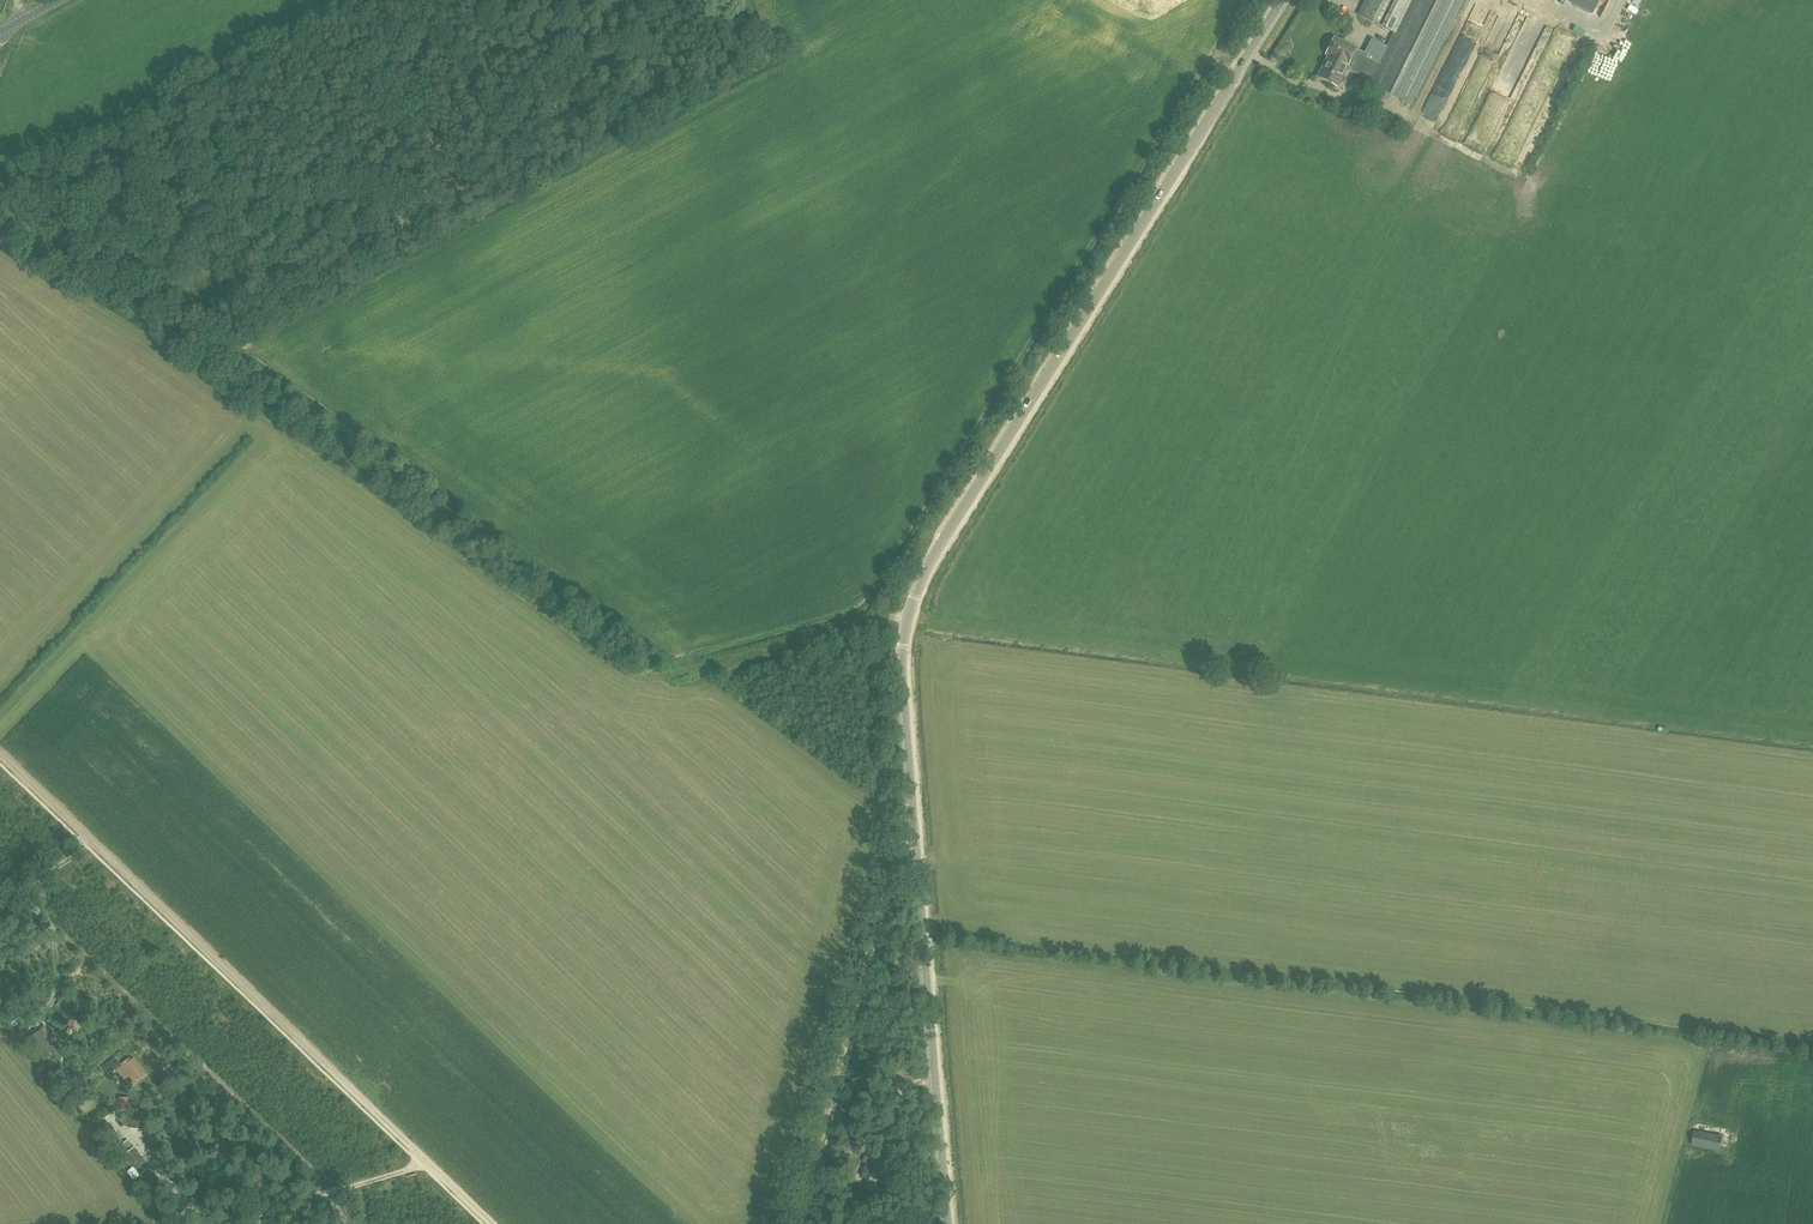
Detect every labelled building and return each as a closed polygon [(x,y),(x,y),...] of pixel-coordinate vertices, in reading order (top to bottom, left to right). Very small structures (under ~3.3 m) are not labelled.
[(1409,2),(1379,64),(1366,57),(1367,54),(1356,48),(1334,38),(1326,54),(1329,55),(1318,77),(1337,86),(1345,71),(1349,70),(1371,80),(1369,85),(1412,106),(1464,0),(1405,0),(1409,2)] [(1359,15),(1386,29),(1400,0),(1366,0),(1359,15)] [(1474,12),(1486,17),(1491,6),(1480,0),(1474,12)] [(1592,14),(1598,0),(1564,0),(1592,14)] [(1556,33),(1552,49),(1569,54),(1574,37),(1556,33)] [(45,1060),(54,1054),(39,1034),(29,1041),(45,1060)] [(114,1068),(120,1063),(115,1057),(109,1062),(114,1068)] [(129,1058),(122,1064),(123,1065),(118,1070),(131,1086),(146,1074),(134,1058),(131,1061),(129,1058)] [(78,1081),(74,1075),(61,1084),(66,1090),(78,1081)] [(1721,1140),(1694,1134),(1691,1149),(1718,1154),(1721,1140)] [(132,1149),(126,1141),(118,1148),(143,1178),(152,1171),(133,1148),(132,1149)] [(887,1168),(890,1162),(872,1153),(865,1167),(879,1173),(882,1166),(887,1168)]
